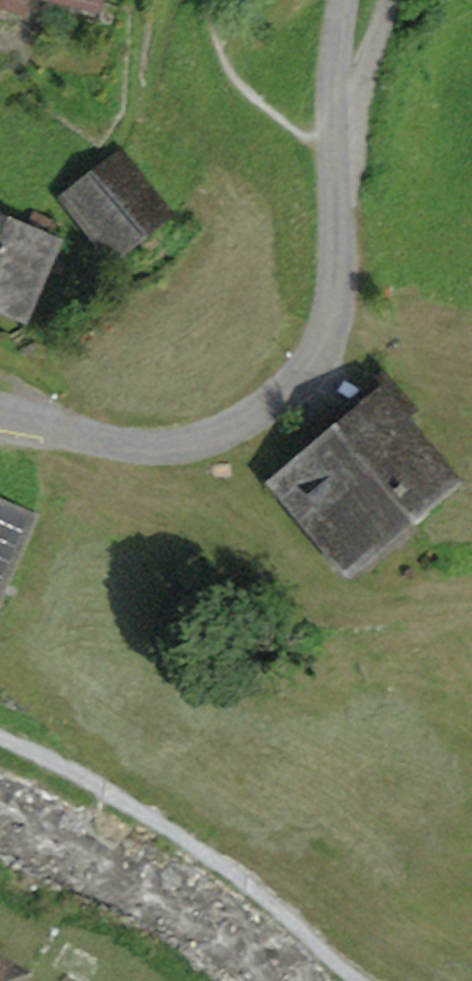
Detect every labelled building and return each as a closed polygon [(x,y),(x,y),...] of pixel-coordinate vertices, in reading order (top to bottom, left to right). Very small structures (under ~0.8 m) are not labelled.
[(24,10),(27,0),(0,0),(0,4),(24,10)] [(64,193),(110,255),(167,212),(117,152),(64,193)] [(22,312),(52,236),(49,235),(55,221),(32,212),(26,227),(0,217),(0,304),(22,312)] [(298,445),(314,464),(382,407),(392,419),(404,409),(378,377),(298,445)] [(314,464),(286,487),(339,550),(396,502),(409,516),(447,484),(392,419),(382,407),(314,464)] [(339,550),(355,569),(413,521),(409,516),(396,502),(339,550)] [(27,521),(0,509),(0,583),(27,521)] [(0,969),(0,980),(22,980),(0,969)]
